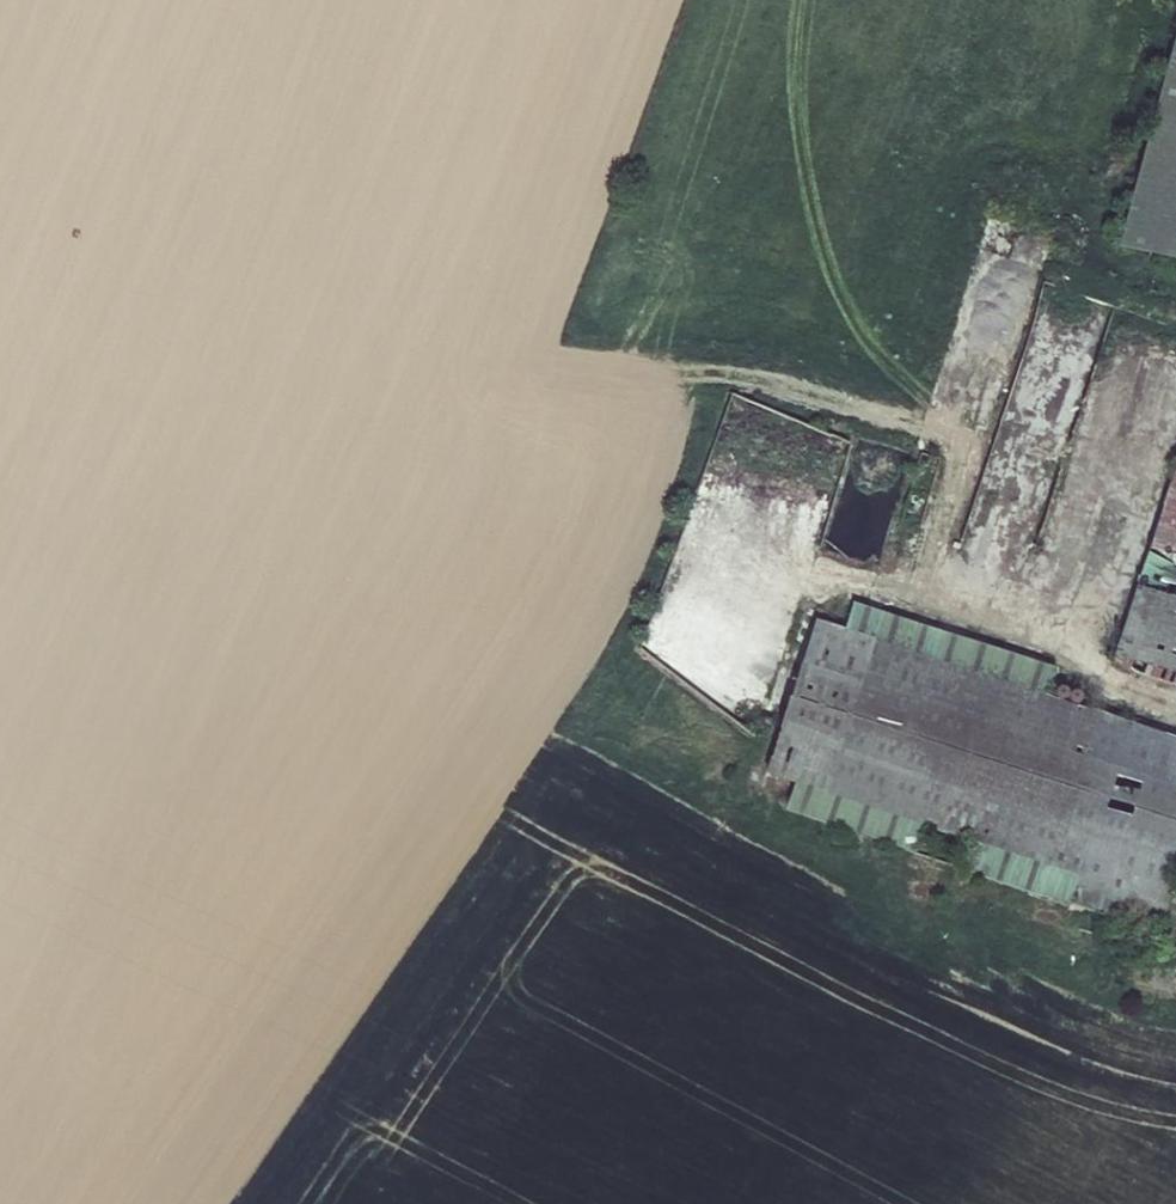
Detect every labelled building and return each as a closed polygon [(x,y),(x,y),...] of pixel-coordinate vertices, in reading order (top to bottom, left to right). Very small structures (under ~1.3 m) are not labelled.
[(1143,44),(1073,282),(1175,312),(1175,53),(1143,44)] [(1169,429),(1125,558),(1175,572),(1175,432),(1169,429)] [(1125,558),(1080,690),(1175,723),(1175,572),(1125,558)] [(870,654),(861,683),(879,689),(957,714),(1032,739),(1041,711),(870,654)] [(879,689),(861,683),(811,834),(826,839),(879,689)] [(957,714),(879,689),(826,839),(905,866),(957,714)] [(905,866),(1132,941),(1175,817),(1175,787),(1032,739),(957,714),(905,866)] [(1132,941),(1147,945),(1175,858),(1175,817),(1132,941)]
